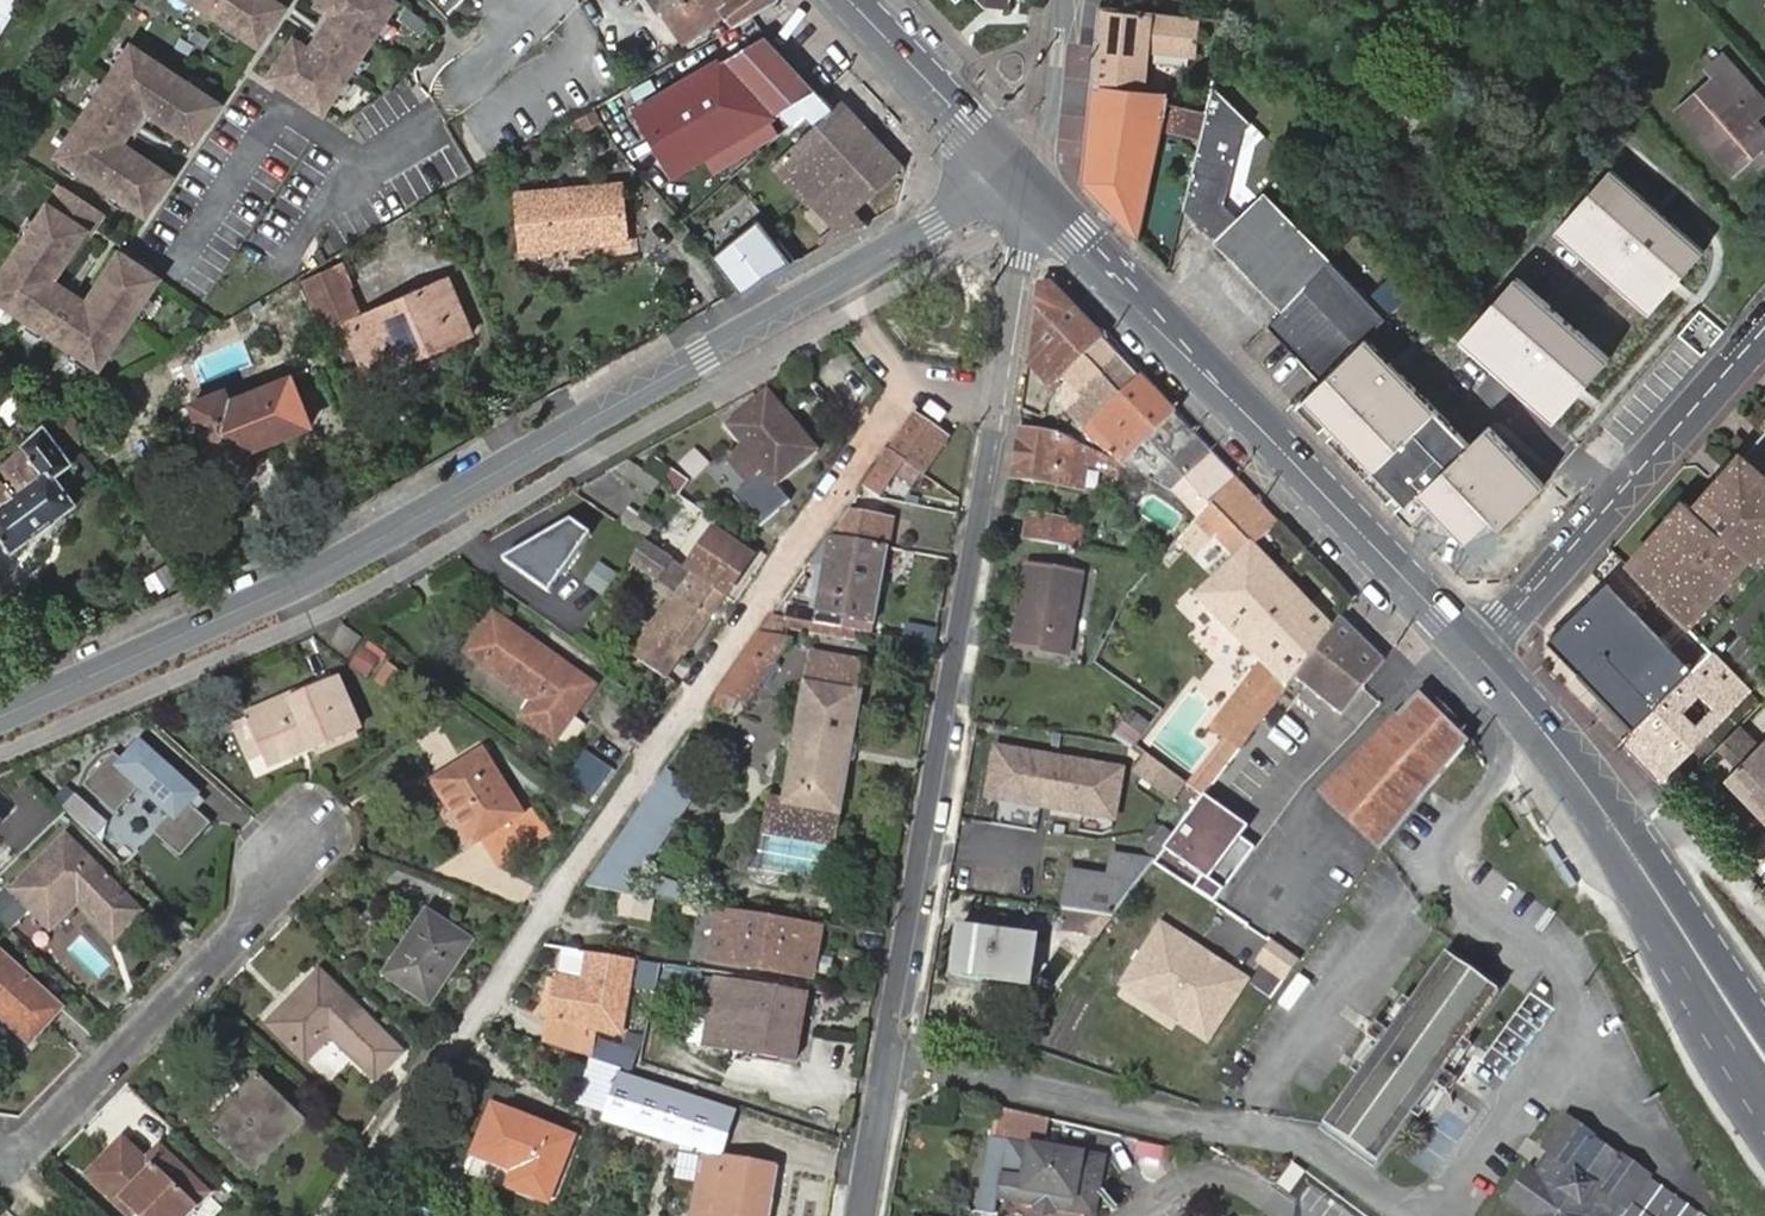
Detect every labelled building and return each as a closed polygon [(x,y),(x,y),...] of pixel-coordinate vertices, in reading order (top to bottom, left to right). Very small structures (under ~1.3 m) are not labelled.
[(18,0),(0,0),(0,25),(18,0)] [(264,46),(289,8),(277,0),(195,0),(264,46)] [(321,5),(328,9),(334,12),(311,47),(305,43),(298,37),(272,74),(325,111),(398,2),(395,0),(325,0),(321,5)] [(654,0),(641,0),(679,50),(689,43),(654,0)] [(783,1),(783,0),(654,0),(689,43),(726,17),(735,28),(783,1)] [(1084,183),(1138,239),(1167,106),(1169,97),(1143,91),(1148,48),(1197,55),(1202,17),(1185,15),(1102,4),(1091,131),(1084,183)] [(334,12),(328,9),(305,43),(311,47),(334,12)] [(805,113),(825,96),(768,36),(641,109),(678,173),(782,113),(794,124),(805,113)] [(221,106),(134,44),(58,153),(146,214),(173,178),(136,152),(130,161),(114,152),(152,99),(167,109),(160,120),(196,144),(221,106)] [(1679,111),(1734,173),(1751,157),(1764,145),(1764,131),(1755,120),(1746,110),(1760,97),(1723,57),(1707,70),(1714,79),(1679,111)] [(1252,118),(1214,79),(1200,137),(1185,203),(1215,235),(1237,214),(1222,200),(1238,132),(1252,118)] [(858,205),(901,162),(845,101),(836,107),(825,96),(805,113),(818,126),(777,166),(811,202),(817,197),(846,227),(861,219),(862,221),(867,216),(858,205)] [(1760,97),(1746,110),(1755,120),(1764,111),(1764,103),(1760,97)] [(167,109),(152,99),(114,152),(130,161),(136,152),(133,149),(155,116),(160,120),(167,109)] [(1751,157),(1759,165),(1764,159),(1764,145),(1751,157)] [(1611,171),(1589,196),(1598,204),(1620,178),(1611,171)] [(1589,196),(1556,234),(1650,316),(1705,253),(1620,178),(1598,204),(1589,196)] [(0,271),(0,300),(97,369),(158,280),(121,254),(95,291),(104,297),(95,311),(41,272),(51,259),(62,267),(88,231),(100,211),(62,185),(0,271)] [(1230,251),(1270,195),(1264,188),(1237,214),(1215,235),(1230,251)] [(519,200),(524,252),(630,242),(624,189),(519,200)] [(1230,251),(1287,310),(1334,261),(1270,195),(1230,251)] [(105,215),(100,211),(88,231),(92,234),(105,215)] [(760,219),(715,258),(743,290),(797,261),(760,219)] [(1327,382),(1408,296),(1355,240),(1334,261),(1287,310),(1272,325),(1327,382)] [(1705,253),(1650,316),(1657,322),(1713,259),(1705,253)] [(51,259),(41,272),(95,311),(104,297),(95,291),(93,295),(59,272),(62,267),(51,259)] [(359,311),(339,269),(307,284),(328,326),(359,311)] [(1510,271),(1488,297),(1497,305),(1520,279),(1510,271)] [(1488,297),(1455,335),(1549,417),(1605,353),(1520,279),(1497,305),(1488,297)] [(360,321),(378,361),(429,339),(434,350),(473,332),(450,280),(360,321)] [(1061,383),(1105,339),(1055,285),(1040,284),(1029,363),(1048,383),(1054,376),(1061,383)] [(383,373),(378,361),(360,321),(348,326),(371,379),(383,373)] [(429,339),(378,361),(383,373),(434,350),(429,339)] [(1141,377),(1105,339),(1061,383),(1062,385),(1074,398),(1070,404),(1075,410),(1072,414),(1084,426),(1100,413),(1141,377)] [(1371,340),(1300,409),(1416,528),(1435,510),(1468,544),(1493,520),(1502,529),(1548,485),(1492,428),(1474,446),(1371,340)] [(1605,353),(1549,417),(1557,423),(1612,359),(1605,353)] [(313,423),(294,377),(231,401),(227,390),(196,403),(227,476),(257,463),(251,449),(313,423)] [(1175,413),(1141,377),(1100,413),(1105,418),(1085,439),(1120,461),(1175,413)] [(762,500),(820,450),(770,389),(725,426),(742,447),(727,459),(762,500)] [(1213,452),(1175,413),(1120,461),(1131,469),(1153,442),(1192,470),(1213,452)] [(921,475),(949,436),(918,414),(866,487),(882,499),(898,476),(906,465),(921,475)] [(0,467),(0,526),(17,548),(78,501),(60,474),(75,460),(48,424),(0,467)] [(1019,428),(1011,480),(1053,487),(1058,457),(1084,461),(1108,472),(1114,460),(1060,433),(1019,428)] [(1169,489),(1192,470),(1153,442),(1131,469),(1138,473),(1169,489)] [(1209,508),(1236,477),(1213,452),(1192,470),(1169,489),(1209,508)] [(1726,498),(1749,469),(1733,456),(1709,485),(1715,489),(1726,498)] [(655,457),(645,471),(679,493),(688,480),(655,457)] [(1058,457),(1053,487),(1080,491),(1084,461),(1058,457)] [(906,465),(898,476),(913,487),(921,475),(906,465)] [(1631,569),(1655,594),(1683,623),(1708,594),(1716,600),(1748,561),(1755,567),(1764,556),(1764,482),(1749,469),(1726,498),(1715,489),(1704,500),(1707,502),(1695,516),(1684,507),(1680,512),(1664,531),(1631,569)] [(1251,493),(1236,477),(1209,508),(1199,521),(1216,539),(1251,493)] [(1280,524),(1251,493),(1216,539),(1239,563),(1255,548),(1280,524)] [(1658,526),(1664,531),(1680,512),(1674,507),(1658,526)] [(676,528),(703,536),(709,516),(683,508),(676,528)] [(819,613),(875,623),(895,520),(850,510),(811,567),(826,570),(819,613)] [(1031,519),(1027,541),(1072,549),(1077,528),(1031,519)] [(573,520),(504,559),(551,593),(593,535),(573,520)] [(687,572),(726,599),(755,556),(716,529),(687,572)] [(687,572),(645,543),(631,563),(673,593),(632,653),(667,677),(685,652),(688,655),(726,599),(687,572)] [(1334,630),(1255,548),(1239,563),(1200,599),(1262,666),(1213,729),(1242,752),(1249,743),(1280,702),(1297,679),(1334,630)] [(602,562),(586,585),(607,598),(622,576),(602,562)] [(1028,565),(1024,590),(1032,591),(1025,628),(1018,627),(1015,646),(1069,655),(1081,573),(1028,565)] [(171,567),(151,575),(158,593),(178,585),(171,567)] [(1552,643),(1635,730),(1692,675),(1608,588),(1552,643)] [(1032,591),(1024,590),(1018,627),(1025,628),(1032,591)] [(1683,623),(1690,630),(1716,600),(1708,594),(1683,623)] [(560,740),(598,684),(498,615),(470,656),(537,702),(526,718),(560,740)] [(1386,660),(1344,617),(1334,630),(1297,679),(1341,714),(1343,716),(1386,660)] [(364,638),(344,624),(330,645),(349,658),(364,638)] [(748,657),(777,666),(795,640),(765,633),(748,657)] [(366,644),(354,659),(372,670),(382,656),(366,644)] [(812,652),(806,683),(826,686),(831,655),(812,652)] [(1751,689),(1715,652),(1713,654),(1692,675),(1635,730),(1622,743),(1660,781),(1706,734),(1681,709),(1698,692),(1723,717),(1751,689)] [(826,686),(806,683),(784,805),(837,814),(861,693),(856,692),(862,661),(831,655),(826,686)] [(749,704),(777,666),(748,657),(721,695),(749,704)] [(247,718),(264,757),(310,739),(316,749),(359,732),(336,681),(247,718)] [(1384,852),(1472,745),(1422,695),(1325,794),(1384,852)] [(1137,750),(1154,726),(1134,712),(1117,736),(1137,750)] [(249,763),(264,757),(247,718),(232,724),(249,763)] [(1764,818),(1764,742),(1727,779),(1764,818)] [(116,756),(86,789),(118,817),(144,788),(176,817),(159,836),(184,859),(214,827),(190,806),(199,797),(143,746),(126,765),(116,756)] [(998,748),(990,797),(1116,820),(1126,771),(998,748)] [(484,842),(527,815),(484,749),(432,782),(474,847),(484,842)] [(599,796),(618,770),(593,753),(574,778),(599,796)] [(1185,784),(1150,756),(1137,773),(1173,800),(1185,784)] [(700,793),(668,771),(653,793),(695,800),(700,793)] [(630,893),(695,800),(653,793),(587,887),(630,893)] [(1176,838),(1157,865),(1215,905),(1256,851),(1238,837),(1246,827),(1207,797),(1176,838)] [(837,814),(784,805),(769,803),(768,813),(835,824),(837,814)] [(536,810),(527,815),(484,842),(498,865),(551,833),(536,810)] [(831,851),(835,824),(768,813),(763,840),(831,851)] [(1160,860),(1176,838),(1164,829),(1149,850),(1160,860)] [(140,910),(67,840),(15,893),(50,929),(79,902),(114,938),(140,910)] [(831,851),(763,840),(758,874),(826,885),(831,851)] [(1553,844),(1545,848),(1571,889),(1578,884),(1553,844)] [(1064,913),(1112,923),(1157,865),(1158,863),(1116,857),(1112,879),(1070,873),(1064,913)] [(686,902),(687,884),(659,881),(658,899),(686,902)] [(822,927),(722,909),(713,962),(813,979),(822,927)] [(1062,928),(1103,935),(1112,923),(1064,913),(1062,928)] [(389,975),(429,1002),(470,941),(430,915),(389,975)] [(1251,982),(1158,923),(1117,989),(1209,1047),(1251,982)] [(1030,984),(1036,940),(964,931),(959,978),(1030,984)] [(31,1045),(63,1008),(0,951),(0,1017),(31,1045)] [(633,962),(590,954),(585,982),(557,978),(549,1021),(619,1034),(633,962)] [(1322,1133),(1365,1165),(1487,996),(1444,965),(1322,1133)] [(376,1080),(401,1054),(321,974),(270,1026),(307,1062),(332,1037),(376,1080)] [(809,993),(717,977),(716,982),(698,979),(693,1015),(711,1017),(707,1044),(799,1060),(809,993)] [(602,1120),(706,1154),(695,1215),(770,1215),(779,1167),(722,1155),(737,1112),(620,1072),(602,1120)] [(259,1079),(246,1093),(250,1099),(216,1134),(256,1173),(305,1124),(259,1079)] [(250,1099),(246,1093),(211,1129),(216,1134),(250,1099)] [(945,1097),(932,1094),(929,1110),(942,1113),(945,1097)] [(495,1107),(476,1157),(515,1172),(509,1188),(550,1202),(576,1139),(495,1107)] [(1034,1131),(1037,1118),(1026,1115),(1023,1128),(1034,1131)] [(1614,1208),(1622,1213),(1644,1181),(1612,1159),(1609,1161),(1591,1147),(1593,1145),(1558,1123),(1536,1155),(1543,1161),(1529,1180),(1521,1177),(1500,1209),(1510,1215),(1609,1215),(1614,1208)] [(983,1181),(999,1183),(1006,1138),(989,1135),(983,1181)] [(1006,1138),(999,1183),(1009,1186),(1009,1198),(1022,1202),(1089,1211),(1100,1152),(1006,1138)] [(161,1151),(148,1163),(124,1141),(88,1178),(127,1215),(135,1215),(138,1213),(140,1215),(186,1215),(208,1195),(161,1151)] [(1160,1168),(1165,1148),(1145,1144),(1141,1164),(1160,1168)] [(515,1172),(476,1157),(470,1174),(509,1188),(515,1172)] [(999,1183),(983,1181),(978,1210),(995,1212),(997,1198),(999,1183)] [(1009,1198),(1009,1186),(999,1183),(997,1198),(1022,1202),(1009,1198)]
